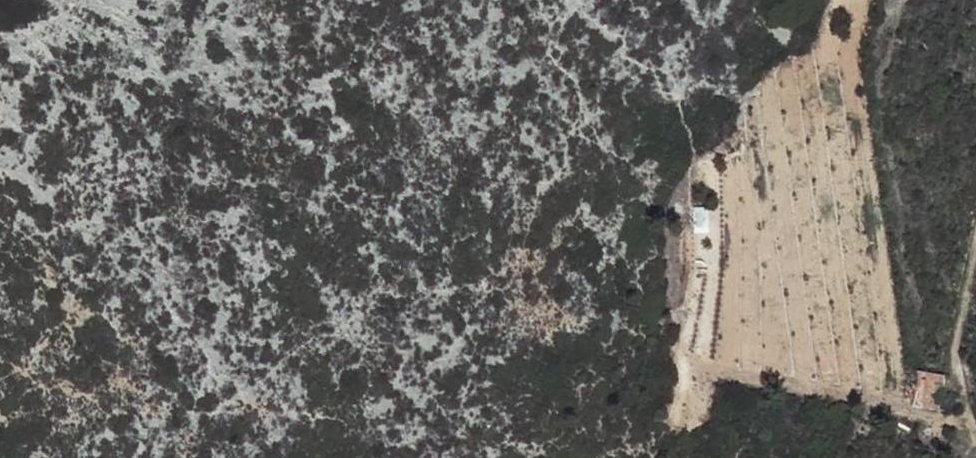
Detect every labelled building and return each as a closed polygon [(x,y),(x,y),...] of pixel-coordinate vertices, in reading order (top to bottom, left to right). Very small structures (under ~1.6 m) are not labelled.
[(938,412),(944,373),(918,369),(912,407),(938,412)]
